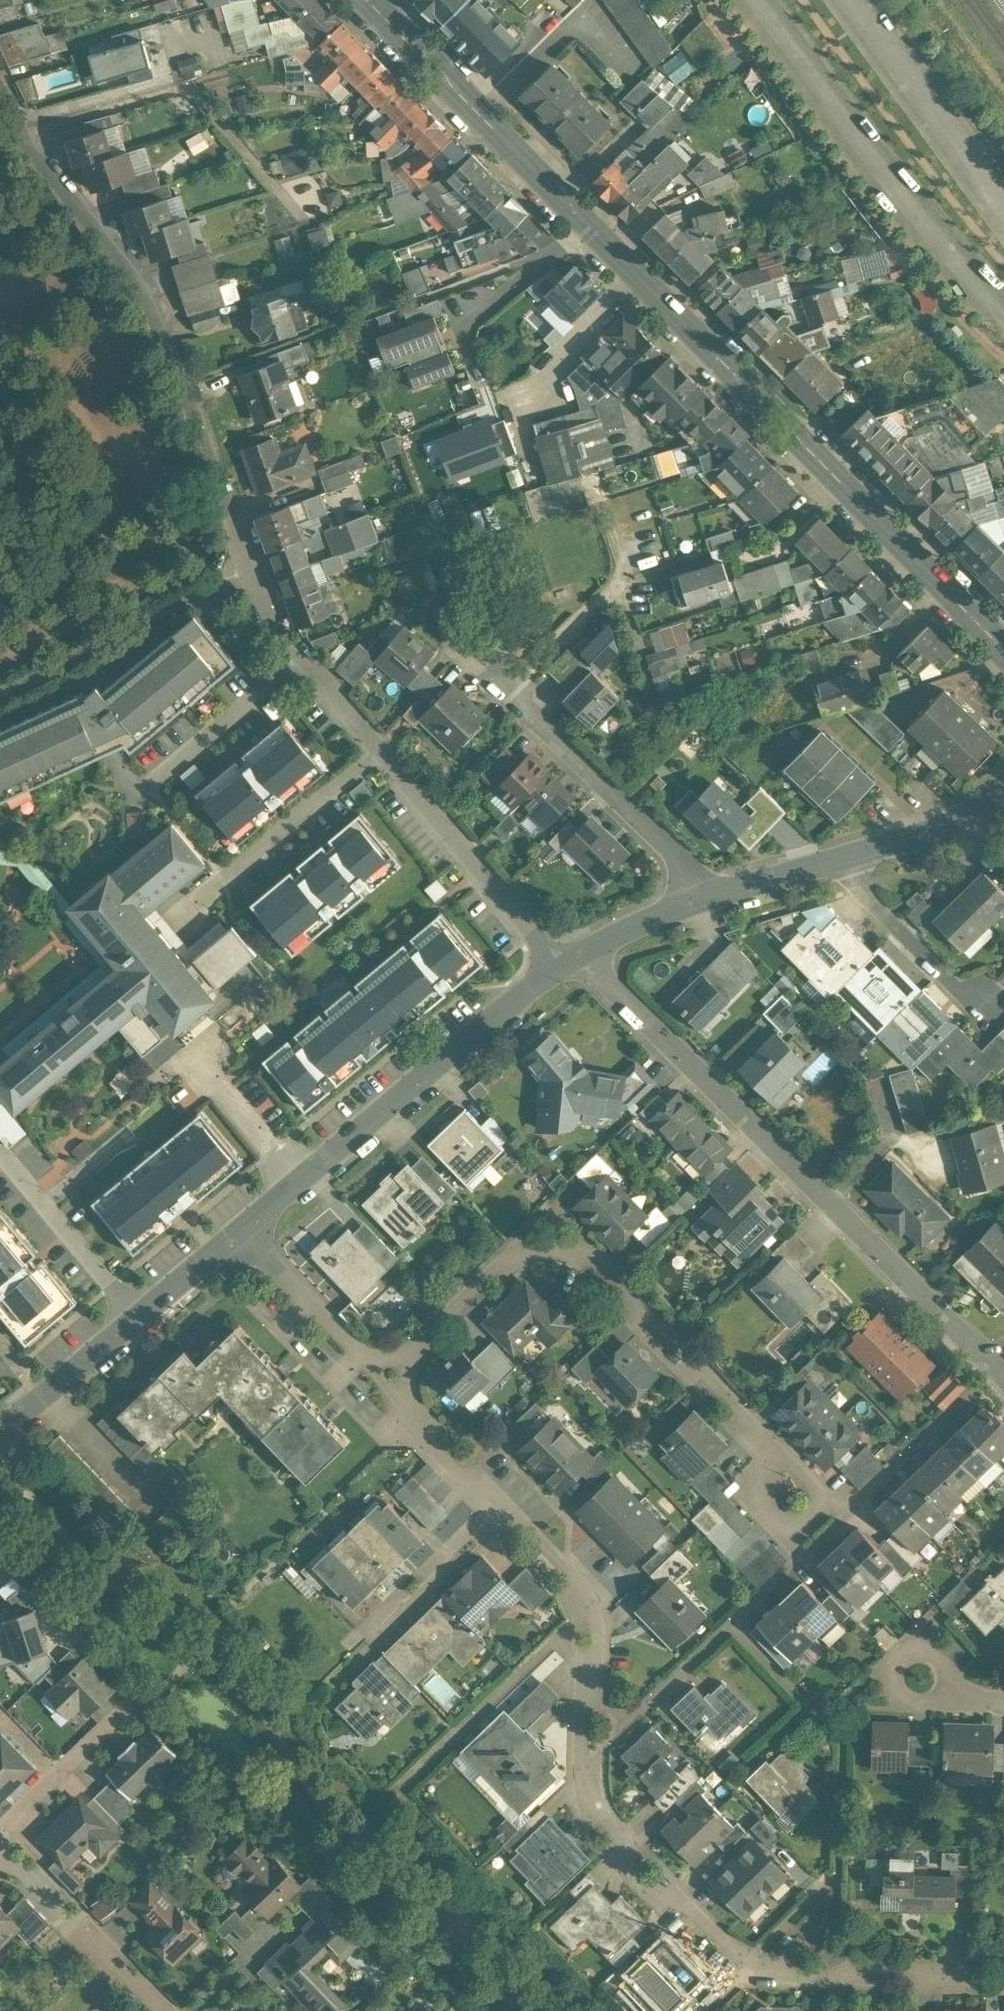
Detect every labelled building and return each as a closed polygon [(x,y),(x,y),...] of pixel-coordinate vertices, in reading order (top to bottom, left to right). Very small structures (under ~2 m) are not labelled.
[(15,4),(14,0),(0,0),(0,9),(15,4)] [(222,4),(230,33),(245,29),(260,24),(253,0),(239,0),(231,1),(222,4)] [(322,0),(279,0),(294,15),(296,18),(322,1),(322,0)] [(414,2),(431,19),(439,27),(438,28),(439,29),(468,0),(412,0),(414,2)] [(481,0),(468,0),(439,29),(439,30),(442,27),(449,35),(448,37),(487,76),(522,42),(508,28),(510,26),(489,5),(487,7),(481,0)] [(529,15),(544,0),(513,0),(529,15)] [(654,68),(673,50),(637,0),(604,0),(654,68)] [(322,1),(296,18),(313,35),(321,43),(322,44),(344,22),(322,1)] [(0,9),(0,21),(17,17),(14,5),(0,9)] [(296,18),(294,15),(260,24),(245,29),(250,47),(266,43),(270,57),(288,52),(276,39),(289,31),(302,43),(313,35),(296,18)] [(726,48),(704,19),(682,41),(701,66),(726,48)] [(322,44),(319,47),(332,59),(327,64),(334,71),(363,42),(344,22),(322,44)] [(0,34),(0,49),(45,36),(39,23),(0,34)] [(87,85),(152,70),(145,36),(155,33),(153,23),(124,30),(127,43),(80,53),(87,85)] [(302,43),(289,31),(276,39),(288,52),(306,47),(302,43)] [(313,35),(302,43),(306,47),(321,43),(313,35)] [(0,49),(0,68),(53,53),(45,36),(0,49)] [(363,42),(334,71),(340,77),(344,72),(358,86),(382,62),(363,42)] [(314,74),(295,56),(283,59),(286,71),(286,85),(322,83),(314,74)] [(67,61),(14,81),(23,102),(75,82),(67,61)] [(401,81),(382,62),(358,86),(371,99),(366,104),(372,110),(377,105),(401,81)] [(324,64),(314,74),(322,83),(334,71),(327,64),(324,64)] [(611,124),(552,65),(522,94),(581,154),(611,124)] [(334,71),(322,83),(330,91),(338,82),(340,77),(334,71)] [(674,105),(643,79),(621,100),(636,116),(641,112),(654,125),(674,105)] [(401,81),(377,105),(388,117),(383,122),(390,128),(419,99),(401,81)] [(390,128),(378,140),(386,148),(388,157),(394,156),(406,148),(413,142),(437,118),(419,99),(390,128)] [(366,104),(362,104),(352,114),(360,122),(372,110),(366,104)] [(654,125),(639,140),(657,157),(671,144),(696,120),(675,105),(674,105),(654,125)] [(112,114),(85,122),(89,134),(105,129),(105,130),(115,126),(112,114)] [(360,122),(352,114),(349,117),(355,122),(360,122)] [(437,118),(413,142),(423,153),(430,159),(455,136),(437,118)] [(89,134),(67,140),(76,167),(85,164),(113,155),(105,130),(105,129),(89,134)] [(455,136),(430,159),(437,166),(448,178),(449,177),(473,154),(455,136)] [(657,157),(639,140),(628,151),(637,161),(645,169),(657,157)] [(634,180),(611,202),(630,221),(653,198),(689,162),(671,144),(657,157),(645,169),(634,180)] [(113,155),(85,164),(93,189),(122,180),(135,176),(135,174),(127,151),(113,155)] [(423,153),(412,163),(418,170),(430,159),(423,153)] [(493,174),(473,154),(449,177),(469,197),(493,174)] [(705,158),(688,175),(700,187),(701,186),(723,176),(705,158)] [(430,159),(418,170),(425,177),(437,166),(430,159)] [(407,161),(394,169),(402,178),(418,170),(412,163),(407,161)] [(637,161),(626,172),(634,180),(645,169),(637,161)] [(616,162),(593,184),(611,202),(634,180),(626,172),(616,162)] [(156,168),(135,174),(135,176),(122,180),(127,196),(137,193),(161,185),(156,168)] [(425,177),(418,170),(402,178),(413,189),(432,183),(425,177)] [(730,173),(701,186),(707,198),(735,185),(730,173)] [(493,174),(469,197),(487,215),(486,216),(488,217),(512,193),(493,174)] [(161,185),(137,193),(141,206),(166,198),(166,199),(173,197),(169,183),(161,185)] [(432,183),(413,189),(432,211),(450,204),(454,203),(450,197),(443,197),(432,183)] [(512,193),(488,217),(497,226),(471,234),(468,224),(451,230),(459,252),(475,246),(507,235),(530,212),(512,193)] [(141,206),(125,211),(133,236),(146,232),(145,232),(173,223),(173,222),(166,199),(166,198),(141,206)] [(464,220),(450,204),(432,211),(450,231),(451,230),(468,224),(467,223),(471,219),(468,216),(464,220)] [(556,238),(530,212),(507,235),(513,242),(524,253),(540,247),(556,238)] [(717,212),(699,216),(701,225),(703,237),(706,236),(722,231),(717,212)] [(684,230),(667,213),(644,236),(669,261),(692,239),(684,230)] [(183,219),(173,222),(173,223),(145,232),(146,232),(154,258),(177,251),(192,246),(192,245),(183,219)] [(701,225),(688,226),(684,230),(692,239),(692,238),(693,239),(703,237),(701,225)] [(722,231),(706,236),(713,249),(732,244),(730,239),(727,240),(724,231),(722,231)] [(507,235),(475,246),(459,252),(465,268),(501,256),(502,259),(514,255),(510,244),(513,242),(507,235)] [(693,239),(692,238),(692,239),(669,261),(690,283),(714,260),(693,239)] [(204,241),(192,245),(192,246),(177,251),(181,263),(209,254),(204,241)] [(885,249),(859,256),(865,278),(891,271),(885,249)] [(181,263),(175,265),(182,289),(217,278),(209,254),(181,263)] [(584,274),(575,264),(555,284),(544,294),(545,294),(572,323),(603,293),(593,283),(596,280),(587,271),(584,274)] [(770,265),(751,271),(752,277),(754,284),(774,279),(770,265)] [(421,267),(403,275),(413,297),(431,289),(421,267)] [(721,267),(698,290),(719,311),(742,288),(750,285),(754,284),(752,277),(736,281),(721,267)] [(547,275),(530,292),(538,300),(545,294),(544,294),(555,284),(547,275)] [(217,278),(182,289),(190,314),(218,306),(225,304),(217,278)] [(754,284),(750,285),(762,298),(777,293),(774,279),(754,284)] [(855,283),(831,290),(833,298),(852,294),(851,292),(857,290),(855,283)] [(762,309),(742,288),(719,311),(739,332),(762,309)] [(287,295),(255,305),(266,341),(297,331),(297,330),(316,324),(305,290),(287,296),(287,295)] [(831,290),(802,298),(806,311),(834,303),(833,298),(831,290)] [(404,311),(409,326),(434,317),(435,318),(444,314),(438,299),(404,311)] [(834,303),(806,311),(810,320),(815,318),(817,324),(831,319),(838,317),(834,303)] [(218,306),(191,314),(196,330),(223,321),(218,306)] [(539,308),(526,320),(542,337),(555,325),(539,308)] [(762,309),(739,332),(760,353),(783,330),(762,309)] [(667,357),(624,313),(581,356),(585,360),(569,376),(576,387),(575,388),(581,409),(581,410),(596,406),(620,400),(625,399),(637,388),(667,357)] [(409,326),(378,337),(386,360),(403,354),(440,341),(443,340),(435,318),(434,317),(409,326)] [(838,317),(831,319),(836,334),(843,331),(838,317)] [(836,334),(831,319),(817,324),(812,326),(808,328),(813,342),(836,334)] [(791,338),(767,361),(783,377),(807,354),(801,347),(805,342),(801,338),(796,342),(791,338)] [(443,349),(440,341),(403,354),(407,362),(410,361),(443,349)] [(304,343),(279,352),(284,364),(308,355),(304,343)] [(444,353),(443,349),(410,361),(412,366),(407,367),(414,388),(455,373),(448,352),(444,353)] [(840,365),(825,350),(818,356),(823,360),(818,365),(829,376),(834,371),(840,365)] [(407,362),(403,354),(386,360),(390,369),(407,362)] [(807,354),(783,377),(806,399),(829,376),(818,365),(807,354)] [(730,415),(670,355),(667,357),(637,388),(650,401),(646,405),(661,420),(665,415),(672,422),(671,422),(680,431),(686,425),(701,441),(702,442),(710,435),(730,415)] [(279,365),(248,376),(262,417),(294,407),(279,365)] [(829,376),(806,399),(816,410),(845,383),(834,371),(829,376)] [(947,394),(957,405),(968,416),(977,425),(986,435),(1003,419),(1003,383),(999,378),(947,394)] [(439,401),(434,386),(422,390),(427,406),(439,401)] [(947,394),(876,416),(895,435),(940,421),(957,405),(947,394)] [(620,400),(596,406),(603,430),(627,424),(620,400)] [(957,405),(940,421),(951,432),(968,416),(957,405)] [(581,409),(523,426),(524,427),(535,423),(551,483),(558,481),(580,475),(613,465),(603,430),(596,406),(581,410),(581,409)] [(895,435),(876,416),(869,409),(842,436),(907,502),(932,477),(935,476),(895,435)] [(730,415),(710,435),(724,449),(730,455),(747,438),(750,435),(730,415)] [(968,416),(951,432),(959,442),(977,425),(968,416)] [(940,421),(895,435),(935,476),(978,463),(969,452),(959,442),(951,432),(940,421)] [(977,425),(959,442),(969,452),(986,435),(977,425)] [(730,455),(719,465),(716,466),(744,494),(774,465),(747,438),(730,455)] [(276,439),(244,450),(259,492),(316,471),(308,451),(283,460),(276,439)] [(701,441),(674,448),(680,468),(690,465),(688,459),(706,454),(702,442),(701,441)] [(680,468),(674,448),(654,454),(661,478),(681,472),(680,468)] [(724,449),(717,451),(712,457),(715,460),(719,465),(730,455),(724,449)] [(319,470),(323,482),(350,472),(345,460),(319,470)] [(935,476),(932,477),(907,502),(930,526),(955,502),(984,493),(992,490),(993,490),(985,461),(978,463),(935,476)] [(744,494),(740,498),(728,502),(750,524),(762,521),(766,517),(769,519),(798,491),(774,465),(744,494)] [(350,472),(323,482),(328,493),(354,483),(350,472)] [(580,475),(558,481),(568,512),(589,505),(580,475)] [(992,490),(984,493),(988,503),(995,501),(992,490)] [(984,493),(955,502),(965,512),(988,504),(988,503),(984,493)] [(320,494),(301,501),(307,517),(326,510),(320,494)] [(307,517),(301,501),(290,505),(297,523),(307,517)] [(965,512),(955,502),(930,526),(953,549),(978,525),(965,512)] [(290,505),(259,517),(271,550),(302,538),(297,523),(290,505)] [(370,513),(327,529),(332,543),(337,555),(377,541),(379,540),(370,513)] [(982,523),(1000,543),(1003,540),(1003,538),(1003,533),(1003,516),(982,523)] [(851,549),(819,517),(796,540),(828,572),(851,549)] [(982,523),(978,525),(953,549),(979,576),(1003,552),(1003,551),(1003,547),(1000,543),(982,523)] [(327,529),(302,538),(305,545),(309,543),(312,550),(332,543),(327,529)] [(731,530),(706,538),(711,552),(736,543),(731,530)] [(302,538),(271,550),(279,574),(311,563),(305,545),(302,538)] [(377,541),(337,555),(325,559),(329,572),(346,567),(345,562),(367,555),(370,565),(384,561),(377,541)] [(222,548),(220,547),(220,550),(217,550),(213,559),(215,561),(213,563),(214,564),(216,563),(223,566),(224,568),(225,567),(224,565),(228,555),(231,554),(229,552),(228,553),(221,551),(222,548)] [(828,572),(827,573),(847,594),(871,569),(851,549),(828,572)] [(1003,552),(979,576),(1003,601),(1003,552)] [(723,561),(672,577),(681,607),(733,591),(723,561)] [(789,562),(755,573),(762,594),(796,583),(812,578),(814,577),(808,565),(792,570),(789,562)] [(311,563),(279,574),(289,600),(320,588),(311,563)] [(887,585),(871,569),(847,594),(863,609),(887,585)] [(755,573),(735,579),(741,600),(762,594),(755,573)] [(812,578),(796,583),(803,605),(819,600),(812,578)] [(887,585),(863,609),(870,616),(863,622),(860,619),(852,626),(862,635),(882,628),(879,625),(903,601),(887,585)] [(322,593),(330,614),(346,608),(338,587),(322,593)] [(289,600),(288,600),(298,626),(330,614),(322,593),(320,588),(289,600)] [(863,609),(847,594),(819,600),(827,621),(843,616),(863,609)] [(440,595),(429,599),(438,625),(449,622),(440,595)] [(903,601),(879,625),(882,628),(884,631),(894,628),(912,610),(903,601)] [(102,692),(97,687),(87,695),(85,692),(0,731),(0,803),(125,745),(131,752),(237,664),(195,614),(102,692)] [(843,616),(827,621),(825,622),(843,641),(862,635),(852,626),(843,616)] [(928,626),(899,655),(917,674),(933,659),(941,666),(954,653),(928,626)] [(433,653),(403,627),(390,642),(380,634),(367,648),(377,657),(376,658),(406,684),(407,683),(421,667),(433,653)] [(336,631),(310,641),(320,654),(342,646),(336,631)] [(359,641),(336,668),(354,684),(376,658),(377,657),(367,648),(359,641)] [(674,646),(647,655),(651,670),(679,660),(674,646)] [(569,647),(547,669),(570,691),(592,669),(569,647)] [(817,649),(797,655),(802,668),(822,662),(817,649)] [(435,678),(421,667),(407,683),(421,695),(435,678)] [(619,696),(592,669),(570,691),(568,694),(579,704),(574,709),(591,725),(619,696)] [(895,669),(879,674),(887,696),(902,691),(895,669)] [(860,670),(814,685),(824,716),(846,709),(870,702),(860,670)] [(447,688),(435,678),(421,695),(403,715),(414,725),(418,720),(447,688)] [(451,684),(447,688),(418,720),(453,752),(486,716),(451,684)] [(927,742),(963,704),(945,688),(909,725),(927,742)] [(288,709),(277,695),(270,701),(281,715),(288,709)] [(905,733),(872,701),(870,702),(846,709),(888,750),(905,733)] [(944,759),(980,721),(963,704),(927,742),(944,759)] [(962,776),(998,738),(980,721),(944,759),(962,776)] [(695,723),(671,748),(684,761),(708,736),(695,723)] [(248,760),(242,765),(237,759),(202,789),(213,803),(208,807),(231,834),(236,830),(244,839),(279,810),(276,806),(282,801),(285,805),(320,776),(306,760),(312,755),(297,737),(292,742),(278,726),(243,754),(248,760)] [(809,742),(862,793),(874,781),(822,730),(809,742)] [(708,736),(684,761),(694,771),(718,746),(708,736)] [(797,755),(850,806),(862,793),(809,742),(797,755)] [(506,747),(481,773),(497,789),(522,763),(506,747)] [(522,763),(497,789),(516,807),(523,800),(549,772),(531,754),(522,763)] [(850,806),(797,755),(786,767),(838,818),(850,806)] [(195,763),(181,775),(193,789),(206,777),(195,763)] [(549,772),(523,800),(532,809),(529,812),(540,823),(570,793),(549,772)] [(373,794),(363,781),(350,792),(361,804),(373,794)] [(751,816),(720,785),(704,801),(711,808),(701,819),(726,843),(751,816)] [(323,844),(298,865),(303,871),(297,876),(292,870),(257,899),(271,915),(265,920),(280,938),(286,933),(299,949),(334,921),(330,916),(336,911),(340,916),(366,894),(362,890),(368,885),(372,889),(403,864),(360,813),(330,839),(334,845),(328,850),(323,844)] [(510,813),(495,829),(505,837),(520,821),(510,813)] [(569,840),(569,841),(582,853),(581,855),(601,875),(601,874),(623,852),(588,818),(578,828),(570,820),(550,841),(560,850),(569,840)] [(0,1066),(0,1089),(17,1109),(96,1043),(149,999),(176,1031),(215,998),(209,991),(253,954),(233,930),(188,967),(144,914),(205,863),(173,825),(112,875),(110,873),(72,906),(121,965),(0,1066)] [(0,848),(0,862),(20,864),(104,966),(0,1051),(0,1066),(121,965),(72,906),(26,851),(0,848)] [(985,873),(961,897),(987,924),(988,923),(984,919),(995,907),(999,912),(1003,907),(1003,892),(985,873)] [(448,891),(438,878),(425,888),(436,901),(448,891)] [(917,891),(907,901),(914,908),(924,898),(917,891)] [(987,924),(961,897),(942,916),(936,922),(936,923),(962,949),(963,947),(959,943),(969,933),(973,937),(987,924)] [(914,908),(908,915),(916,923),(933,907),(924,898),(914,908)] [(933,907),(916,923),(926,933),(936,923),(936,922),(942,916),(933,907)] [(837,915),(822,930),(816,925),(805,936),(799,929),(785,943),(835,993),(841,987),(881,948),(880,947),(871,955),(859,942),(861,939),(837,915)] [(351,987),(325,1009),(331,1015),(326,1019),(321,1012),(295,1034),(301,1040),(294,1045),(289,1039),(264,1060),(306,1111),(331,1090),(330,1088),(336,1083),(337,1084),(363,1063),(358,1056),(362,1053),(368,1059),(393,1038),(388,1031),(392,1028),(398,1034),(447,993),(444,990),(451,985),(453,988),(478,967),(468,955),(474,950),(452,924),(446,929),(436,917),(411,937),(417,944),(410,949),(405,943),(356,983),(361,990),(356,993),(351,987)] [(761,971),(735,945),(727,953),(752,979),(761,971)] [(881,948),(841,987),(883,1030),(920,993),(889,962),(892,959),(881,948)] [(752,979),(727,953),(724,956),(721,953),(701,973),(698,970),(690,978),(693,982),(673,1002),(698,1027),(699,1025),(698,1025),(724,999),(726,1000),(727,999),(730,1002),(752,979)] [(942,1009),(923,990),(920,993),(883,1030),(917,1064),(953,1027),(938,1012),(942,1009)] [(783,993),(765,1011),(781,1028),(793,1017),(797,1021),(804,1014),(783,993)] [(265,1022),(252,1032),(263,1045),(275,1034),(265,1022)] [(917,1064),(932,1079),(952,1058),(978,1084),(1003,1058),(1003,1055),(990,1041),(982,1050),(957,1024),(953,1027),(917,1064)] [(542,1029),(521,1046),(529,1055),(549,1038),(542,1029)] [(777,1031),(740,1069),(763,1092),(763,1091),(778,1105),(799,1083),(790,1074),(805,1059),(777,1031)] [(1000,1032),(990,1041),(1003,1055),(1003,1037),(1000,1032)] [(578,1063),(554,1034),(549,1038),(529,1055),(524,1059),(542,1079),(546,1076),(551,1082),(549,1107),(539,1108),(541,1129),(558,1127),(557,1126),(568,1125),(573,1122),(576,1118),(577,1113),(576,1107),(617,1115),(619,1105),(624,1077),(622,1077),(588,1071),(587,1070),(588,1070),(587,1068),(580,1074),(575,1068),(582,1062),(580,1060),(578,1063)] [(818,1057),(802,1072),(813,1083),(829,1068),(818,1057)] [(655,1082),(636,1063),(622,1076),(622,1077),(624,1077),(619,1105),(629,1107),(633,1112),(639,1107),(634,1102),(655,1082)] [(912,1068),(889,1075),(896,1099),(919,1092),(912,1068)] [(919,1092),(896,1099),(903,1122),(926,1115),(919,1092)] [(659,1094),(641,1111),(649,1120),(652,1117),(667,1103),(659,1094)] [(667,1103),(652,1117),(679,1145),(703,1122),(693,1112),(693,1110),(686,1102),(683,1102),(676,1094),(667,1103)] [(971,1115),(975,1129),(993,1124),(994,1126),(1003,1123),(1003,1116),(1001,1106),(971,1115)] [(482,1125),(466,1108),(429,1144),(459,1175),(482,1154),(490,1163),(505,1149),(501,1145),(482,1125)] [(926,1115),(903,1122),(907,1134),(930,1127),(926,1115)] [(151,1154),(92,1202),(135,1253),(172,1222),(170,1219),(179,1211),(180,1212),(187,1205),(197,1197),(199,1200),(238,1167),(227,1154),(233,1149),(213,1125),(207,1129),(196,1116),(186,1124),(151,1154)] [(510,1137),(492,1116),(482,1125),(501,1145),(510,1137)] [(713,1133),(703,1122),(679,1145),(706,1173),(721,1159),(730,1151),(722,1143),(723,1141),(715,1133),(713,1133)] [(953,1135),(964,1172),(960,1173),(964,1188),(1003,1177),(1003,1162),(994,1126),(993,1124),(975,1129),(953,1135)] [(598,1152),(576,1172),(592,1190),(607,1176),(614,1169),(598,1152)] [(426,1182),(438,1171),(423,1156),(412,1167),(426,1182)] [(706,1173),(703,1176),(712,1185),(729,1168),(721,1159),(706,1173)] [(408,1163),(367,1202),(385,1220),(382,1222),(404,1245),(412,1237),(414,1239),(419,1233),(408,1222),(424,1206),(428,1210),(440,1199),(441,1197),(426,1182),(412,1167),(408,1163)] [(945,1215),(894,1164),(870,1188),(886,1205),(880,1211),(899,1231),(906,1226),(920,1240),(945,1215)] [(712,1185),(708,1188),(719,1199),(740,1179),(729,1168),(712,1185)] [(438,1171),(426,1182),(441,1197),(440,1199),(444,1203),(456,1190),(438,1171)] [(719,1199),(701,1216),(703,1218),(704,1216),(716,1229),(713,1231),(729,1249),(734,1244),(747,1258),(785,1222),(765,1201),(764,1203),(753,1192),(756,1189),(744,1175),(740,1179),(719,1199)] [(592,1190),(577,1205),(596,1225),(626,1196),(607,1176),(592,1190)] [(626,1196),(596,1225),(615,1245),(631,1230),(646,1216),(645,1216),(626,1196)] [(657,1205),(645,1216),(646,1216),(631,1230),(647,1247),(673,1222),(657,1205)] [(27,1343),(78,1301),(43,1260),(37,1264),(32,1258),(38,1253),(0,1208),(0,1311),(27,1343)] [(700,1238),(710,1225),(700,1218),(691,1232),(700,1238)] [(368,1249),(380,1238),(365,1222),(353,1233),(368,1249)] [(997,1224),(963,1259),(977,1273),(981,1268),(1003,1291),(1003,1231),(997,1224)] [(348,1229),(316,1260),(351,1296),(362,1285),(366,1289),(376,1280),(370,1274),(381,1264),(382,1263),(368,1249),(353,1233),(348,1229)] [(813,1252),(793,1232),(772,1252),(780,1261),(792,1273),(800,1264),(813,1252)] [(380,1238),(368,1249),(382,1263),(381,1264),(387,1270),(399,1258),(380,1238)] [(814,1279),(800,1264),(792,1273),(780,1261),(758,1282),(759,1283),(761,1282),(786,1308),(780,1314),(790,1325),(806,1310),(825,1329),(852,1303),(821,1272),(814,1279)] [(524,1287),(518,1293),(517,1291),(509,1298),(511,1300),(487,1323),(513,1349),(535,1328),(550,1343),(567,1326),(547,1305),(540,1298),(537,1301),(524,1287)] [(558,1294),(547,1305),(567,1326),(578,1316),(558,1294)] [(857,1339),(851,1346),(901,1396),(932,1366),(908,1342),(915,1335),(907,1328),(900,1334),(881,1315),(866,1331),(857,1339)] [(866,1331),(853,1318),(844,1327),(857,1339),(866,1331)] [(222,1391),(260,1353),(235,1328),(198,1363),(185,1349),(160,1373),(196,1410),(199,1413),(222,1391)] [(481,1352),(505,1376),(517,1366),(493,1341),(481,1352)] [(656,1375),(626,1343),(610,1358),(597,1371),(598,1372),(627,1403),(630,1400),(636,1400),(640,1396),(640,1390),(656,1375)] [(610,1358),(596,1344),(572,1368),(586,1383),(598,1372),(597,1371),(610,1358)] [(461,1348),(430,1377),(444,1393),(448,1388),(461,1403),(480,1386),(489,1378),(473,1361),(461,1348)] [(481,1352),(473,1361),(489,1378),(480,1386),(487,1394),(505,1376),(481,1352)] [(260,1353),(222,1391),(263,1434),(302,1397),(260,1353)] [(805,1365),(779,1390),(789,1400),(806,1383),(802,1379),(811,1371),(805,1365)] [(946,1369),(925,1390),(943,1408),(964,1387),(946,1369)] [(160,1373),(119,1412),(147,1442),(155,1450),(163,1442),(167,1446),(181,1432),(177,1428),(196,1410),(160,1373)] [(809,1386),(806,1383),(789,1400),(776,1412),(784,1421),(788,1421),(795,1429),(828,1397),(817,1387),(809,1386)] [(828,1397),(795,1429),(795,1433),(801,1438),(805,1438),(812,1446),(845,1414),(845,1413),(843,1415),(827,1399),(829,1397),(828,1396),(828,1397)] [(302,1397),(263,1434),(308,1480),(347,1443),(302,1397)] [(537,1402),(515,1422),(531,1439),(553,1419),(537,1402)] [(113,1407),(97,1423),(106,1431),(122,1416),(119,1412),(113,1407)] [(984,1407),(962,1427),(993,1459),(1003,1448),(1003,1428),(984,1407)] [(693,1413),(664,1441),(695,1473),(724,1445),(693,1413)] [(845,1414),(812,1446),(819,1453),(820,1458),(827,1466),(845,1449),(858,1437),(855,1434),(855,1426),(845,1415),(846,1414),(845,1414)] [(130,1424),(122,1416),(106,1431),(114,1440),(130,1424)] [(592,1459),(553,1419),(531,1439),(521,1450),(560,1491),(581,1471),(592,1460),(592,1459)] [(130,1424),(114,1440),(122,1448),(138,1433),(130,1424)] [(993,1459),(962,1427),(945,1444),(976,1476),(985,1486),(1003,1469),(993,1459)] [(138,1433),(122,1448),(130,1457),(147,1442),(138,1433)] [(134,1512),(60,1435),(44,1450),(118,1527),(134,1512)] [(147,1442),(130,1457),(138,1466),(155,1450),(147,1442)] [(959,1493),(976,1476),(945,1444),(928,1461),(959,1493)] [(842,1469),(841,1469),(851,1479),(875,1456),(866,1445),(853,1457),(842,1469)] [(613,1461),(602,1449),(592,1459),(592,1460),(581,1471),(591,1482),(613,1461)] [(845,1449),(834,1460),(842,1469),(853,1457),(845,1449)] [(155,1450),(138,1466),(147,1474),(163,1458),(155,1450)] [(875,1456),(851,1479),(861,1489),(885,1466),(875,1456)] [(163,1458),(147,1474),(155,1483),(171,1467),(163,1458)] [(959,1493),(928,1461),(910,1477),(945,1514),(945,1513),(962,1497),(959,1493)] [(715,1466),(695,1485),(710,1501),(721,1490),(730,1481),(715,1466)] [(171,1467),(155,1483),(163,1491),(179,1475),(171,1467)] [(179,1475),(163,1491),(171,1500),(187,1484),(179,1475)] [(604,1537),(639,1504),(613,1477),(579,1510),(604,1537)] [(945,1514),(910,1477),(893,1494),(932,1534),(949,1517),(945,1513),(945,1514)] [(421,1485),(404,1501),(412,1510),(430,1494),(421,1485)] [(788,1559),(721,1490),(710,1501),(709,1502),(726,1519),(734,1528),(742,1536),(750,1545),(759,1554),(767,1562),(775,1571),(788,1559)] [(430,1494),(412,1510),(422,1520),(439,1503),(430,1494)] [(932,1534),(893,1494),(876,1510),(896,1532),(915,1551),(916,1549),(932,1534)] [(423,1538),(388,1502),(371,1519),(405,1555),(423,1538)] [(709,1502),(692,1518),(708,1536),(726,1519),(709,1502)] [(439,1503),(422,1520),(431,1530),(449,1513),(439,1503)] [(639,1504),(604,1537),(629,1562),(651,1541),(663,1529),(662,1528),(639,1504)] [(182,1527),(167,1510),(158,1519),(174,1535),(182,1527)] [(174,1535),(158,1519),(150,1527),(165,1543),(174,1535)] [(405,1555),(371,1519),(353,1536),(388,1572),(405,1555)] [(726,1519),(708,1536),(717,1544),(734,1528),(726,1519)] [(663,1529),(651,1541),(659,1550),(670,1540),(680,1531),(670,1521),(662,1528),(663,1529)] [(879,1548),(858,1527),(841,1544),(875,1580),(892,1564),(893,1563),(879,1548)] [(734,1528),(717,1544),(725,1553),(742,1536),(734,1528)] [(916,1549),(915,1551),(896,1532),(888,1540),(912,1566),(923,1556),(916,1549)] [(388,1572),(353,1536),(336,1552),(371,1588),(388,1572)] [(742,1536),(725,1553),(733,1561),(750,1545),(742,1536)] [(670,1540),(659,1550),(642,1566),(651,1574),(678,1548),(670,1540)] [(903,1575),(912,1566),(888,1540),(879,1548),(893,1563),(892,1564),(903,1575)] [(875,1580),(841,1544),(819,1565),(835,1581),(855,1602),(876,1581),(875,1580)] [(750,1545),(733,1561),(742,1570),(759,1554),(750,1545)] [(0,1557),(0,1580),(5,1584),(13,1576),(21,1584),(38,1569),(12,1546),(0,1557)] [(336,1552),(331,1547),(315,1564),(314,1565),(328,1580),(353,1605),(371,1588),(336,1552)] [(678,1548),(651,1574),(662,1585),(670,1578),(675,1583),(694,1565),(678,1548)] [(759,1554),(742,1570),(750,1579),(767,1562),(759,1554)] [(509,1584),(483,1557),(443,1596),(444,1597),(480,1634),(481,1634),(481,1633),(519,1596),(520,1595),(509,1584)] [(328,1580),(314,1565),(315,1564),(311,1560),(302,1570),(320,1588),(328,1580)] [(767,1562),(750,1579),(758,1587),(775,1571),(767,1562)] [(551,1593),(526,1567),(509,1584),(520,1595),(519,1596),(533,1610),(551,1593)] [(994,1577),(995,1577),(989,1583),(987,1581),(960,1607),(986,1633),(1003,1616),(1003,1568),(994,1577)] [(960,1576),(937,1598),(949,1611),(971,1589),(960,1576)] [(675,1583),(670,1578),(662,1585),(638,1609),(673,1646),(705,1615),(675,1583)] [(822,1602),(802,1581),(780,1602),(814,1637),(834,1617),(835,1616),(822,1602)] [(855,1602),(835,1581),(826,1589),(830,1593),(850,1614),(856,1608),(852,1604),(855,1602)] [(850,1614),(830,1593),(822,1602),(835,1616),(834,1617),(840,1623),(850,1614)] [(444,1597),(398,1640),(416,1659),(420,1662),(450,1633),(470,1654),(485,1638),(481,1634),(480,1634),(444,1597)] [(814,1637),(780,1602),(759,1623),(776,1641),(792,1657),(793,1656),(814,1637)] [(5,1619),(8,1629),(17,1657),(19,1661),(48,1651),(34,1609),(5,1619)] [(0,1632),(0,1663),(17,1657),(8,1629),(0,1632)] [(416,1659),(398,1640),(385,1653),(403,1672),(416,1659)] [(792,1657),(776,1641),(767,1649),(788,1671),(798,1662),(793,1656),(792,1657)] [(70,1650),(44,1675),(54,1685),(63,1677),(69,1682),(86,1666),(70,1650)] [(403,1672),(385,1653),(376,1662),(412,1700),(421,1691),(403,1672)] [(412,1700),(376,1662),(360,1677),(365,1682),(340,1707),(364,1732),(381,1715),(385,1719),(387,1718),(392,1723),(414,1702),(412,1700)] [(86,1666),(69,1682),(63,1677),(54,1685),(46,1693),(60,1708),(67,1702),(76,1712),(80,1708),(88,1716),(115,1690),(89,1663),(86,1666)] [(722,1682),(706,1698),(694,1685),(671,1707),(697,1734),(703,1727),(705,1729),(707,1726),(719,1738),(739,1719),(736,1716),(746,1706),(722,1682)] [(528,1695),(508,1715),(524,1731),(544,1712),(528,1695)] [(508,1715),(505,1712),(465,1751),(521,1809),(555,1776),(548,1769),(554,1763),(524,1731),(508,1715)] [(909,1726),(873,1725),(872,1766),(908,1767),(908,1764),(909,1735),(909,1726)] [(991,1727),(947,1725),(946,1758),(944,1758),(944,1763),(946,1763),(946,1768),(990,1769),(991,1741),(991,1727)] [(652,1726),(622,1755),(631,1764),(626,1769),(638,1782),(643,1777),(651,1785),(649,1787),(658,1797),(669,1787),(668,1786),(670,1784),(681,1774),(680,1772),(659,1751),(668,1742),(652,1726)] [(135,1740),(119,1756),(122,1758),(107,1773),(113,1779),(131,1798),(157,1773),(158,1774),(161,1772),(160,1771),(178,1754),(153,1728),(138,1743),(135,1740)] [(14,1804),(5,1795),(33,1769),(1,1735),(0,1737),(0,1817),(14,1804)] [(933,1736),(909,1735),(908,1764),(932,1765),(933,1736)] [(991,1741),(990,1769),(1003,1770),(1003,1763),(1003,1742),(991,1741)] [(781,1752),(770,1762),(766,1758),(746,1778),(781,1813),(794,1800),(802,1809),(818,1794),(806,1782),(808,1779),(800,1771),(805,1766),(795,1755),(790,1760),(781,1752)] [(689,1764),(680,1772),(681,1774),(670,1784),(680,1795),(697,1779),(701,1776),(689,1764)] [(131,1798),(113,1779),(94,1797),(119,1823),(134,1809),(127,1802),(131,1798)] [(680,1795),(677,1799),(685,1808),(701,1792),(702,1792),(706,1789),(697,1779),(680,1795)] [(679,1848),(719,1810),(702,1792),(701,1792),(685,1808),(691,1814),(682,1823),(675,1817),(662,1830),(679,1848)] [(80,1799),(38,1838),(58,1858),(65,1866),(66,1865),(90,1842),(101,1854),(118,1838),(80,1799)] [(542,1806),(522,1825),(533,1836),(550,1820),(551,1822),(554,1818),(542,1806)] [(719,1810),(679,1848),(695,1864),(709,1851),(702,1845),(712,1836),(718,1842),(735,1826),(734,1825),(719,1810)] [(779,1836),(761,1817),(751,1826),(769,1845),(779,1836)] [(533,1836),(519,1850),(541,1872),(531,1881),(546,1896),(586,1858),(551,1822),(550,1820),(533,1836)] [(735,1826),(718,1842),(726,1851),(747,1831),(738,1822),(734,1825),(735,1826)] [(271,1864),(261,1855),(263,1853),(250,1839),(248,1841),(247,1839),(229,1857),(230,1858),(228,1860),(229,1861),(225,1865),(224,1871),(230,1877),(237,1877),(240,1873),(241,1874),(243,1872),(253,1882),(251,1883),(251,1897),(269,1916),(286,1900),(301,1885),(276,1859),(271,1864)] [(753,1841),(734,1860),(727,1867),(713,1881),(714,1882),(745,1914),(786,1875),(753,1841)] [(941,1848),(939,1862),(959,1865),(961,1851),(941,1848)] [(951,1876),(914,1874),(914,1856),(890,1855),(890,1873),(884,1873),(883,1905),(911,1906),(911,1910),(955,1911),(955,1896),(956,1876),(951,1876)] [(83,1883),(66,1865),(65,1866),(58,1858),(49,1867),(73,1892),(83,1883)] [(727,1867),(718,1858),(703,1873),(712,1883),(714,1882),(713,1881),(727,1867)] [(970,1868),(951,1868),(951,1876),(956,1876),(955,1896),(969,1896),(970,1868)] [(588,1872),(571,1889),(579,1898),(591,1886),(592,1887),(598,1882),(588,1872)] [(310,1876),(301,1885),(286,1900),(297,1911),(302,1907),(322,1887),(310,1876)] [(150,1881),(131,1899),(140,1909),(159,1890),(150,1881)] [(591,1886),(579,1898),(581,1900),(574,1907),(572,1905),(551,1925),(575,1950),(589,1935),(610,1957),(647,1921),(621,1894),(609,1905),(592,1887),(591,1886)] [(322,1887),(302,1907),(313,1918),(325,1906),(327,1908),(335,1900),(322,1887)] [(89,1903),(99,1916),(115,1905),(105,1891),(89,1903)] [(50,1923),(25,1897),(16,1905),(41,1931),(50,1923)] [(202,1933),(177,1907),(172,1912),(158,1897),(146,1909),(146,1913),(152,1919),(156,1919),(157,1918),(162,1922),(148,1935),(173,1961),(202,1933)] [(0,1905),(0,1944),(15,1929),(19,1925),(8,1913),(0,1905)] [(41,1931),(16,1905),(8,1913),(19,1925),(15,1929),(29,1943),(41,1931)] [(268,1962),(284,1979),(283,1980),(313,2010),(344,2010),(349,2007),(329,1986),(328,1987),(308,1966),(331,1944),(343,1956),(359,1941),(327,1908),(325,1906),(313,1918),(268,1962)] [(255,1930),(235,1910),(217,1928),(225,1937),(234,1928),(245,1940),(255,1930)] [(637,1966),(625,1978),(626,1980),(641,1995),(648,1988),(670,2010),(702,1979),(665,1940),(637,1966)] [(627,1956),(603,1980),(614,1991),(626,1980),(625,1978),(637,1966),(627,1956)] [(284,1979),(268,1962),(258,1971),(275,1988),(283,1980),(284,1979)] [(421,2003),(414,2010),(432,2010),(421,2003)]
